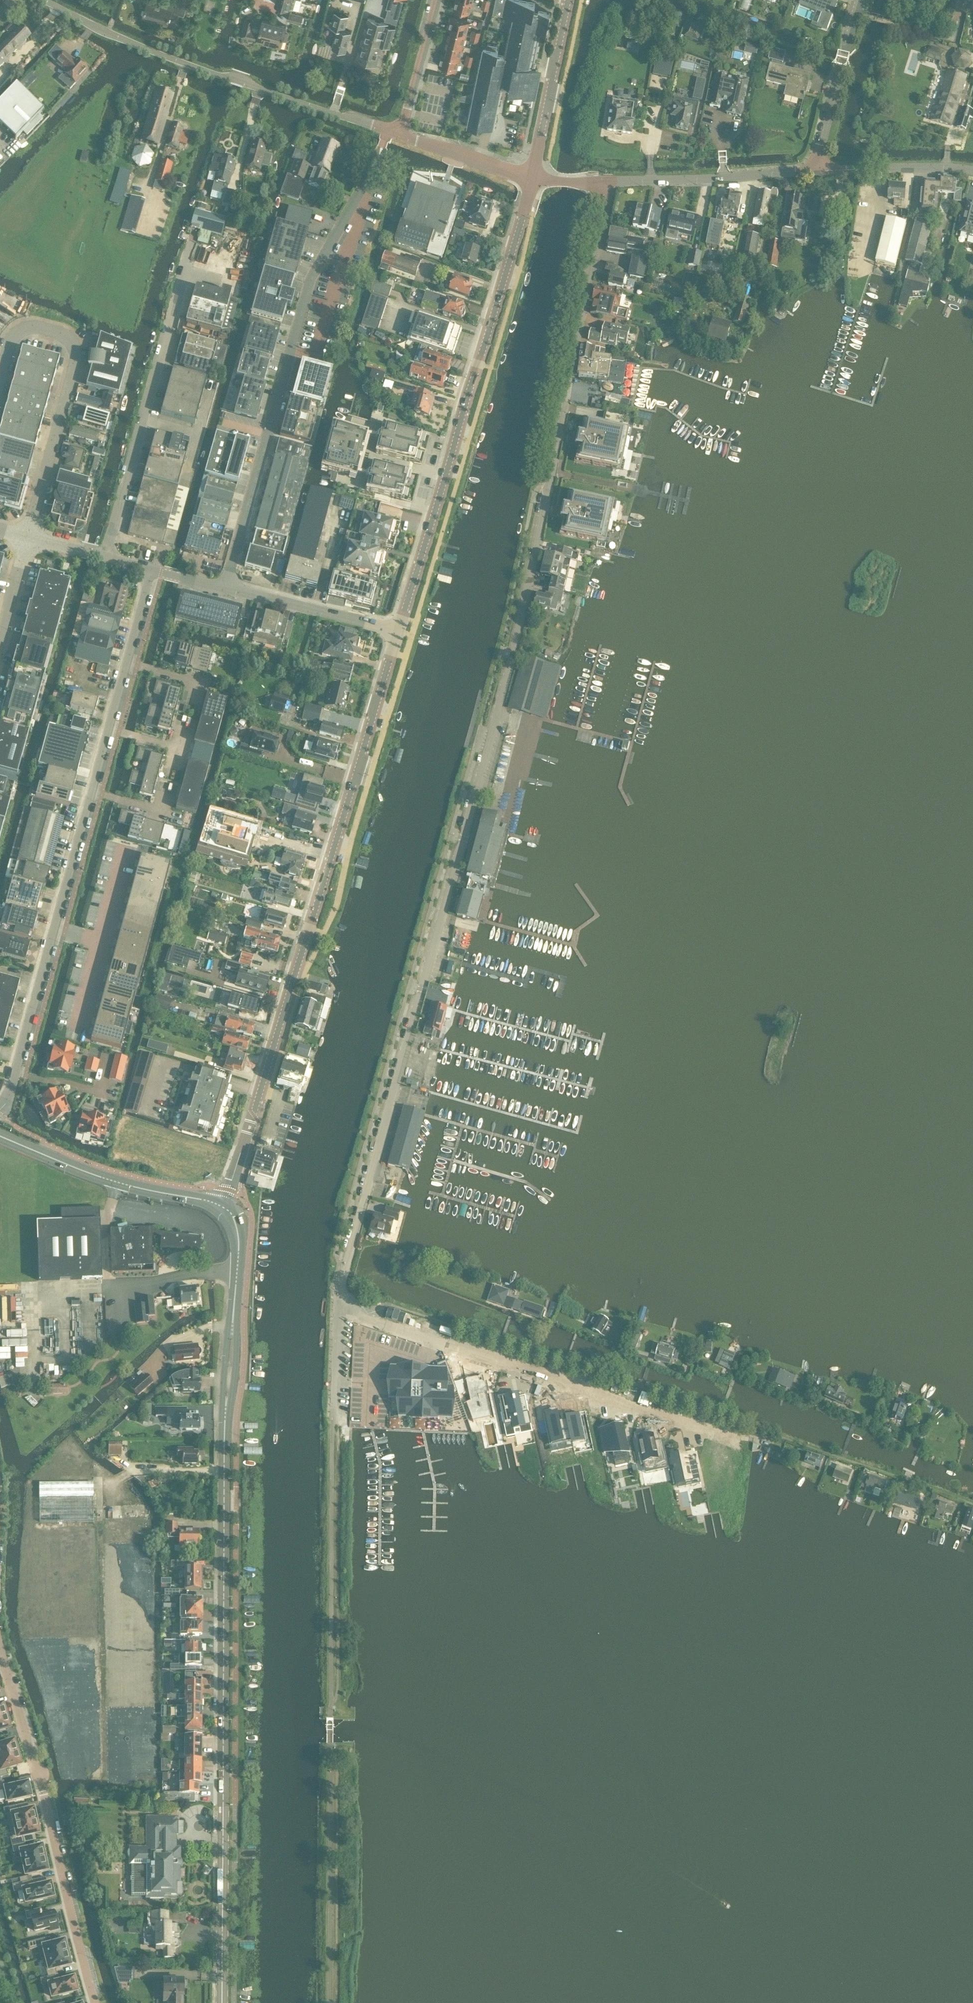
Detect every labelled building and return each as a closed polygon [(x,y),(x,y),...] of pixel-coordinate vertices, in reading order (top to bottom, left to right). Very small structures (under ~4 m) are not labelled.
[(174,1),(172,0),(161,0),(160,4),(148,0),(143,16),(167,24),(171,10),(174,11),(174,12),(184,15),(187,5),(177,2),(175,8),(172,7),(174,1)] [(295,0),(277,0),(276,4),(293,8),(295,0)] [(473,1),(469,0),(456,0),(454,9),(470,13),(473,1)] [(458,94),(457,99),(472,102),(472,103),(467,126),(477,128),(478,124),(493,127),(496,113),(501,85),(509,86),(509,90),(525,94),(524,96),(533,98),(537,77),(533,76),(535,69),(536,61),(534,61),(541,31),(546,32),(550,13),(539,10),(538,13),(533,12),(535,3),(523,0),(495,0),(493,13),(513,17),(506,55),(498,53),(498,50),(497,49),(498,44),(488,42),(487,47),(484,47),(473,97),(458,94)] [(839,0),(795,0),(793,4),(822,14),(818,25),(828,29),(839,0)] [(301,23),(303,15),(290,12),(288,19),(301,23)] [(344,30),(348,16),(334,12),(332,22),(330,21),(329,26),(337,29),(332,48),(345,51),(351,31),(344,30)] [(466,34),(467,31),(469,21),(451,17),(448,29),(452,30),(466,34)] [(261,26),(253,24),(254,20),(246,18),(241,35),(257,40),(257,41),(269,44),(274,22),(263,19),(261,26)] [(389,47),(395,27),(387,25),(387,23),(368,18),(356,59),(376,64),(382,45),(389,47)] [(286,41),(288,34),(285,33),(287,26),(274,22),(269,44),(281,47),(283,40),(286,41)] [(704,44),(709,30),(690,23),(684,37),(704,44)] [(14,54),(31,36),(22,26),(19,29),(4,45),(14,54)] [(463,46),(464,41),(466,34),(452,30),(449,42),(463,46)] [(460,58),(462,51),(463,46),(449,42),(445,54),(460,58)] [(14,54),(4,45),(0,49),(0,68),(14,54)] [(783,63),(786,53),(771,49),(768,60),(783,63)] [(941,62),(944,54),(929,49),(927,57),(941,62)] [(75,62),(65,53),(57,63),(66,72),(65,73),(76,83),(88,70),(77,60),(75,62)] [(457,70),(459,60),(460,58),(445,54),(442,53),(438,65),(457,70)] [(657,60),(654,75),(670,79),(673,63),(657,60)] [(803,101),(805,94),(810,75),(771,65),(767,81),(787,86),(785,96),(803,101)] [(956,111),(966,77),(948,72),(937,108),(934,108),(931,120),(951,126),(956,111)] [(730,103),(729,106),(727,115),(741,118),(749,82),(735,79),(735,81),(726,79),(727,77),(717,75),(710,107),(720,109),(721,104),(722,101),(730,103)] [(694,100),(693,102),(683,100),(683,101),(675,100),(671,99),(668,111),(673,112),(672,114),(680,116),(677,129),(688,131),(689,125),(694,126),(699,104),(698,103),(698,101),(701,101),(706,82),(697,80),(693,100),(694,100)] [(22,83),(18,87),(22,90),(24,93),(28,88),(22,83)] [(2,127),(30,98),(24,93),(22,90),(18,87),(16,85),(16,84),(0,101),(0,124),(2,127)] [(141,141),(158,146),(174,94),(157,89),(148,118),(141,141)] [(43,111),(30,98),(2,127),(16,139),(43,111)] [(632,135),(638,103),(614,98),(612,108),(607,131),(632,135)] [(972,119),(972,111),(964,108),(958,128),(966,130),(970,118),(972,119)] [(186,145),(189,136),(182,134),(184,127),(172,123),(166,145),(177,149),(179,143),(186,145)] [(329,172),(339,146),(323,140),(313,166),(329,172)] [(269,168),(272,156),(263,154),(266,145),(252,141),(246,167),(259,170),(260,165),(269,168)] [(139,168),(150,166),(154,155),(145,146),(134,148),(131,160),(139,168)] [(86,163),(89,153),(82,152),(80,162),(86,163)] [(210,166),(208,173),(216,175),(212,192),(225,195),(226,191),(227,191),(235,160),(221,157),(215,156),(212,167),(210,166)] [(167,184),(173,164),(161,161),(155,181),(167,184)] [(310,167),(301,164),(295,161),(289,177),(287,176),(281,195),(299,201),(305,182),(309,183),(309,185),(322,190),(328,175),(314,170),(310,169),(310,167)] [(121,206),(132,173),(121,169),(110,202),(121,206)] [(950,179),(948,175),(944,175),(941,178),(936,178),(935,183),(923,182),(920,212),(936,213),(937,212),(939,212),(941,201),(942,194),(954,195),(954,202),(961,202),(962,190),(955,190),(956,179),(950,179)] [(906,186),(889,184),(887,201),(894,201),(894,206),(902,207),(902,202),(905,202),(906,186)] [(403,222),(396,242),(428,252),(427,254),(428,255),(428,254),(441,259),(442,259),(458,212),(457,212),(457,213),(453,212),(457,199),(457,198),(456,199),(417,186),(418,185),(417,185),(404,222),(403,222)] [(778,195),(777,190),(773,190),(770,193),(760,191),(754,220),(765,223),(768,209),(775,210),(778,195)] [(229,205),(233,192),(226,191),(225,195),(223,203),(229,205)] [(235,206),(239,194),(233,192),(229,205),(235,206)] [(719,210),(716,224),(722,226),(724,219),(728,219),(728,218),(737,219),(738,215),(742,197),(735,195),(735,194),(734,193),(732,192),(729,192),(727,192),(725,201),(723,200),(723,202),(721,202),(720,208),(721,209),(721,211),(719,210)] [(789,196),(783,230),(797,232),(798,223),(802,224),(805,208),(801,207),(803,198),(789,196)] [(484,202),(484,200),(480,199),(480,200),(477,199),(475,207),(463,203),(461,208),(483,214),(484,214),(486,215),(486,216),(489,217),(490,212),(492,213),(493,207),(492,206),(493,204),(484,202)] [(968,203),(966,212),(962,211),(959,225),(963,226),(961,233),(969,235),(969,238),(972,239),(972,205),(968,203)] [(657,232),(662,211),(638,205),(633,227),(657,232)] [(483,214),(461,208),(460,212),(471,215),(472,216),(470,223),(472,224),(473,226),(476,227),(477,225),(486,228),(486,226),(488,226),(490,220),(488,219),(489,217),(486,216),(486,215),(484,214),(483,214)] [(200,231),(197,242),(207,245),(210,233),(221,236),(226,219),(196,211),(191,228),(200,231)] [(691,236),(695,217),(672,211),(666,237),(678,240),(679,233),(691,236)] [(128,214),(125,222),(135,225),(137,216),(128,214)] [(895,267),(906,224),(887,219),(876,263),(895,267)] [(926,276),(931,255),(925,253),(932,225),(916,221),(906,262),(910,263),(908,271),(926,276)] [(720,250),(724,226),(722,226),(716,224),(711,223),(707,248),(720,250)] [(271,245),(268,256),(263,271),(265,271),(293,279),(294,279),(307,232),(276,224),(270,245),(271,245)] [(451,240),(449,247),(455,248),(458,236),(465,238),(466,232),(455,228),(451,240)] [(650,260),(653,243),(645,242),(645,241),(627,238),(628,231),(611,228),(608,252),(626,255),(627,248),(646,251),(645,259),(650,260)] [(754,270),(761,238),(746,235),(740,268),(754,270)] [(652,253),(661,255),(664,241),(654,240),(652,253)] [(777,267),(781,243),(771,242),(768,266),(777,267)] [(476,266),(481,250),(468,247),(463,262),(476,266)] [(699,267),(701,253),(692,251),(689,265),(699,267)] [(386,253),(380,268),(388,270),(390,267),(415,276),(422,260),(412,256),(411,257),(406,255),(405,259),(386,253)] [(650,262),(650,260),(645,259),(644,261),(633,259),(629,276),(644,279),(647,262),(650,262)] [(628,288),(629,281),(626,280),(627,274),(614,265),(608,264),(606,273),(612,275),(609,285),(623,289),(624,287),(628,288)] [(293,279),(265,271),(264,273),(263,272),(251,315),(281,324),(285,310),(286,310),(290,294),(293,281),(292,280),(293,279)] [(927,294),(932,277),(926,276),(908,271),(899,306),(907,308),(911,293),(921,292),(927,294)] [(730,282),(732,275),(724,273),(722,280),(730,282)] [(455,276),(450,274),(447,280),(453,283),(450,291),(469,299),(472,290),(472,289),(473,285),(471,282),(456,276),(455,276)] [(742,283),(743,278),(733,275),(730,289),(735,290),(737,282),(742,283)] [(389,297),(393,288),(375,281),(371,291),(389,297)] [(615,289),(603,287),(602,289),(596,287),(593,300),(594,300),(591,314),(627,322),(630,311),(619,308),(622,296),(613,294),(615,289)] [(221,295),(195,288),(186,323),(220,332),(229,335),(238,301),(230,299),(231,293),(222,290),(221,295)] [(466,313),(464,312),(465,310),(463,309),(464,305),(426,292),(421,308),(437,314),(438,312),(444,313),(444,316),(450,318),(451,316),(462,319),(462,318),(464,318),(466,313)] [(378,331),(378,330),(388,300),(372,295),(362,326),(378,331)] [(747,317),(751,299),(740,296),(734,321),(743,324),(745,316),(747,317)] [(421,345),(438,351),(453,356),(462,330),(416,314),(408,341),(421,345)] [(726,341),(731,325),(714,320),(709,336),(726,341)] [(592,330),(589,341),(616,347),(617,342),(626,345),(630,330),(606,324),(603,333),(600,335),(598,331),(592,330)] [(250,325),(242,354),(236,376),(245,379),(235,414),(255,419),(265,384),(263,384),(269,362),(271,362),(279,333),(250,325)] [(382,341),(385,339),(385,335),(378,331),(375,336),(382,341)] [(125,371),(131,348),(100,335),(95,354),(92,354),(91,362),(125,371)] [(221,368),(227,348),(182,335),(177,355),(211,365),(221,368)] [(438,351),(421,345),(419,351),(425,353),(422,363),(448,372),(448,371),(450,370),(451,367),(450,365),(452,360),(437,356),(438,351)] [(600,356),(601,349),(582,346),(580,360),(591,362),(592,355),(600,356)] [(55,374),(60,359),(22,348),(18,364),(37,369),(55,374)] [(208,378),(211,365),(177,355),(174,365),(185,368),(184,372),(208,378)] [(626,365),(627,360),(600,356),(592,355),(591,362),(580,360),(580,361),(579,365),(578,371),(578,375),(600,378),(599,381),(624,385),(626,365)] [(125,371),(91,362),(90,367),(91,367),(86,386),(118,395),(125,371)] [(367,362),(365,368),(385,374),(387,369),(367,362)] [(30,394),(37,369),(18,364),(11,389),(30,394)] [(415,365),(411,378),(427,383),(427,384),(433,386),(434,385),(443,388),(444,383),(446,382),(447,379),(446,377),(447,376),(415,365)] [(293,400),(319,407),(320,407),(329,372),(311,367),(310,368),(307,367),(305,367),(304,368),(303,370),(302,373),(301,373),(293,400)] [(48,399),(55,374),(37,369),(30,394),(48,399)] [(165,398),(160,414),(195,423),(200,408),(208,379),(173,369),(165,398)] [(373,371),(371,380),(383,384),(385,375),(373,371)] [(78,384),(73,403),(115,415),(120,395),(118,395),(86,386),(78,384)] [(397,384),(396,388),(415,393),(414,397),(416,398),(413,407),(418,409),(416,413),(429,418),(434,402),(428,401),(430,394),(416,389),(416,390),(397,384)] [(23,420),(30,394),(11,389),(4,415),(23,420)] [(629,407),(630,400),(622,399),(622,396),(606,393),(605,402),(629,407)] [(41,425),(48,399),(30,394),(23,420),(41,425)] [(314,425),(319,407),(293,400),(290,399),(285,417),(314,425)] [(23,420),(4,415),(0,428),(0,439),(16,443),(23,420)] [(332,423),(321,468),(333,471),(330,482),(366,491),(386,497),(401,501),(411,463),(414,464),(421,435),(383,425),(347,416),(345,426),(332,423)] [(309,443),(314,425),(285,417),(280,435),(309,443)] [(35,448),(41,425),(23,420),(16,443),(35,448)] [(561,519),(562,519),(559,533),(567,535),(607,543),(615,502),(621,471),(622,471),(630,430),(590,422),(582,420),(579,435),(578,434),(578,436),(577,445),(576,445),(576,446),(577,446),(564,507),(563,507),(563,508),(564,508),(562,517),(561,517),(561,519)] [(72,425),(69,435),(97,443),(100,433),(72,425)] [(155,433),(143,479),(177,488),(189,443),(155,433)] [(238,483),(249,443),(216,434),(205,474),(238,483)] [(0,439),(0,472),(27,479),(35,448),(16,443),(0,439)] [(269,574),(274,556),(282,558),(312,449),(279,440),(254,533),(255,534),(251,550),(249,549),(245,567),(269,574)] [(79,471),(85,450),(70,446),(64,466),(79,471)] [(94,448),(92,454),(104,457),(105,452),(94,448)] [(19,508),(27,479),(0,472),(0,503),(19,508)] [(89,481),(59,473),(56,485),(89,495),(93,481),(89,479),(89,481)] [(173,503),(177,488),(143,479),(139,493),(173,503)] [(232,503),(236,487),(237,487),(208,479),(204,495),(232,503)] [(54,499),(55,503),(51,517),(52,518),(53,523),(57,527),(75,532),(82,529),(84,526),(85,527),(93,498),(59,488),(56,496),(54,499)] [(173,548),(189,491),(177,488),(173,503),(166,531),(131,522),(128,536),(173,548)] [(311,489),(302,520),(324,526),(332,495),(311,489)] [(139,493),(135,508),(169,517),(173,503),(139,493)] [(192,520),(193,520),(209,524),(225,529),(230,509),(201,501),(203,495),(199,494),(192,520)] [(357,498),(344,545),(348,546),(344,565),(370,572),(370,576),(378,578),(384,554),(376,552),(378,545),(393,549),(401,520),(378,514),(379,510),(381,504),(357,498)] [(135,508),(131,522),(166,531),(169,517),(135,508)] [(200,555),(209,524),(193,520),(184,550),(200,555)] [(324,526),(302,520),(299,530),(321,536),(324,526)] [(216,559),(225,529),(209,524),(200,555),(216,559)] [(321,536),(299,530),(296,541),(318,547),(321,536)] [(289,561),(284,579),(316,588),(321,570),(312,567),(318,547),(296,541),(291,561),(289,561)] [(578,563),(580,554),(560,549),(558,554),(556,554),(556,557),(547,555),(545,564),(569,570),(571,562),(578,563)] [(564,593),(569,570),(545,564),(542,576),(553,578),(550,589),(564,593)] [(47,574),(40,572),(34,592),(35,592),(35,591),(37,592),(37,593),(46,595),(47,593),(54,595),(54,594),(66,597),(70,581),(63,579),(64,577),(47,573),(47,574)] [(333,577),(328,596),(347,601),(353,603),(370,607),(375,588),(333,577)] [(113,587),(106,585),(99,609),(81,604),(72,636),(80,639),(75,658),(108,667),(128,591),(113,587)] [(561,604),(564,593),(550,589),(549,595),(546,594),(545,596),(538,595),(535,606),(542,608),(543,610),(545,610),(548,609),(557,611),(558,604),(561,604)] [(22,635),(53,643),(66,597),(54,594),(54,595),(47,593),(46,595),(37,593),(37,592),(35,591),(35,592),(34,592),(31,603),(29,603),(25,619),(27,620),(22,635)] [(175,618),(235,634),(240,617),(244,618),(246,611),(181,594),(175,618)] [(259,616),(250,613),(245,630),(251,632),(250,635),(254,636),(252,643),(265,646),(272,617),(260,613),(259,616)] [(289,642),(293,625),(284,622),(284,620),(272,617),(265,646),(277,649),(279,642),(283,643),(284,640),(289,642)] [(356,657),(360,641),(354,639),(356,633),(340,629),(336,645),(325,643),(322,656),(351,663),(353,656),(356,657)] [(45,674),(53,643),(22,635),(18,650),(16,649),(12,665),(14,666),(14,665),(45,674)] [(185,668),(190,648),(167,642),(168,643),(165,656),(166,656),(166,654),(177,657),(175,666),(185,668)] [(206,673),(211,654),(190,648),(185,668),(186,669),(185,673),(186,673),(187,668),(206,673)] [(525,657),(510,708),(534,715),(549,664),(548,664),(525,657)] [(318,673),(321,663),(303,659),(301,669),(318,673)] [(353,667),(333,662),(332,666),(324,664),(323,669),(351,676),(353,667)] [(39,697),(45,674),(14,665),(14,666),(10,681),(8,680),(6,688),(39,697)] [(349,685),(351,676),(323,669),(322,674),(330,676),(329,680),(349,685)] [(171,686),(171,685),(156,681),(156,682),(158,682),(154,695),(155,695),(155,694),(166,697),(163,708),(163,709),(175,712),(182,688),(181,688),(180,692),(169,689),(170,686),(171,686)] [(348,703),(350,695),(348,694),(350,689),(331,684),(325,707),(344,712),(347,702),(348,703)] [(32,720),(39,697),(6,688),(3,696),(5,697),(1,712),(32,720)] [(287,697),(274,693),(269,709),(282,713),(287,697)] [(94,717),(98,702),(69,694),(65,709),(94,717)] [(204,706),(200,719),(220,724),(227,700),(207,695),(206,698),(204,706)] [(319,723),(322,708),(305,704),(302,720),(319,723)] [(169,736),(175,712),(163,709),(163,708),(150,705),(151,706),(148,719),(149,717),(160,720),(158,729),(169,732),(168,736),(169,736)] [(32,720),(1,712),(0,716),(0,724),(29,732),(32,720)] [(88,737),(91,726),(70,720),(58,717),(56,716),(53,728),(87,737),(88,737)] [(195,743),(193,752),(211,757),(214,748),(220,724),(200,719),(197,732),(195,740),(194,743),(195,743)] [(29,732),(0,724),(0,736),(26,743),(29,732)] [(339,740),(342,730),(323,724),(322,726),(318,724),(315,733),(339,740)] [(76,776),(87,737),(53,728),(49,727),(38,766),(43,767),(76,776)] [(277,751),(279,745),(278,743),(277,743),(278,740),(255,733),(251,747),(241,744),(238,754),(252,758),(254,749),(273,755),(274,752),(275,752),(277,751)] [(17,775),(26,743),(0,736),(0,770),(17,775)] [(306,752),(305,758),(307,759),(317,762),(319,756),(333,761),(338,745),(315,739),(310,753),(306,752)] [(153,752),(138,748),(140,749),(136,761),(137,762),(137,760),(148,763),(145,775),(157,778),(164,754),(163,754),(162,758),(151,755),(152,752),(153,752)] [(186,773),(182,785),(202,791),(209,767),(208,767),(211,757),(193,752),(190,762),(189,761),(188,764),(186,773)] [(71,796),(76,776),(43,767),(37,787),(70,796),(71,796)] [(151,802),(157,778),(145,775),(132,771),(132,772),(133,772),(130,785),(131,784),(142,787),(140,795),(139,795),(151,798),(150,802),(151,802)] [(304,776),(295,806),(315,812),(318,804),(320,805),(324,790),(322,789),(325,782),(304,776)] [(10,799),(15,784),(0,780),(0,797),(10,799)] [(67,807),(70,796),(37,787),(33,785),(30,797),(35,799),(67,807)] [(176,806),(176,809),(196,815),(202,791),(182,785),(179,798),(176,806)] [(229,790),(226,799),(235,801),(237,793),(229,790)] [(274,790),(272,797),(283,801),(285,793),(274,790)] [(4,822),(10,799),(0,797),(0,821),(4,822)] [(285,805),(282,815),(294,818),(291,828),(311,835),(316,819),(297,814),(298,809),(285,805)] [(203,830),(199,845),(249,859),(249,860),(250,856),(248,856),(251,846),(250,846),(250,847),(246,845),(249,835),(254,837),(255,837),(256,834),(255,834),(258,824),(209,809),(205,824),(209,825),(207,832),(203,830)] [(50,871),(64,819),(31,810),(17,862),(50,871)] [(136,815),(136,814),(121,810),(121,811),(122,811),(119,824),(119,825),(120,823),(131,826),(128,838),(137,841),(143,821),(134,818),(135,815),(136,815)] [(472,873),(488,877),(489,878),(501,834),(498,833),(502,817),(486,813),(478,843),(477,843),(474,850),(476,851),(470,873),(472,873)] [(145,822),(146,817),(145,821),(143,821),(137,841),(159,847),(164,827),(145,822)] [(199,845),(197,853),(246,868),(249,859),(199,845)] [(298,879),(304,861),(303,860),(304,856),(285,850),(280,865),(287,867),(285,875),(298,879)] [(141,856),(137,869),(167,877),(171,864),(141,856)] [(17,862),(12,879),(43,887),(45,888),(49,871),(17,862)] [(167,877),(137,869),(134,882),(163,890),(167,877)] [(270,877),(255,872),(253,878),(277,886),(276,889),(294,895),(297,884),(271,876),(270,877)] [(192,873),(189,883),(194,884),(197,875),(192,873)] [(483,897),(488,877),(472,873),(467,893),(464,893),(458,916),(478,922),(484,898),(483,897)] [(36,914),(43,887),(12,879),(5,906),(36,914)] [(130,895),(160,904),(163,890),(134,882),(130,895)] [(189,885),(187,890),(194,893),(196,887),(189,885)] [(275,894),(265,890),(261,903),(272,906),(273,903),(290,908),(292,899),(275,894)] [(160,904),(130,895),(126,909),(156,917),(160,904)] [(36,914),(5,906),(0,924),(0,932),(31,940),(38,915),(36,914)] [(126,909),(123,922),(153,930),(156,917),(126,909)] [(266,918),(264,924),(283,930),(287,917),(268,912),(262,910),(260,916),(266,918)] [(260,930),(262,923),(248,919),(246,925),(260,930)] [(149,943),(153,930),(123,922),(119,935),(149,943)] [(276,954),(278,945),(279,940),(246,930),(243,938),(252,941),(250,947),(252,949),(255,949),(257,948),(276,954)] [(227,935),(209,931),(207,940),(225,945),(227,935)] [(149,943),(119,935),(116,948),(146,956),(149,943)] [(30,944),(0,936),(0,956),(25,963),(30,944)] [(201,955),(172,946),(167,962),(187,968),(189,960),(199,963),(201,955)] [(142,969),(146,956),(116,948),(112,961),(142,969)] [(250,968),(253,956),(242,953),(238,964),(250,968)] [(109,974),(139,982),(142,969),(112,961),(109,974)] [(239,974),(236,985),(247,989),(264,994),(268,979),(258,976),(259,973),(251,971),(251,974),(240,971),(242,966),(228,962),(225,970),(239,974)] [(450,962),(447,974),(451,975),(454,966),(455,963),(450,962)] [(139,982),(109,974),(105,987),(135,995),(139,982)] [(20,981),(4,977),(0,990),(0,996),(15,1000),(20,981)] [(172,977),(170,986),(181,989),(184,980),(172,977)] [(325,994),(327,987),(310,982),(308,989),(325,994)] [(135,995),(105,987),(102,1000),(132,1009),(135,995)] [(231,995),(227,1008),(255,1016),(255,1015),(258,1016),(260,1008),(258,1007),(259,1003),(231,995)] [(320,1019),(326,1000),(311,995),(309,1002),(302,1000),(298,1013),(320,1019)] [(0,996),(0,1008),(12,1011),(15,1000),(0,996)] [(168,1012),(172,1001),(156,996),(153,1007),(168,1012)] [(102,1000),(98,1014),(128,1022),(132,1009),(102,1000)] [(441,1033),(448,1008),(433,1004),(425,1033),(432,1035),(433,1031),(441,1033)] [(12,1011),(0,1008),(0,1021),(8,1023),(12,1011)] [(316,1031),(320,1019),(298,1013),(294,1025),(313,1031),(313,1030),(316,1031)] [(98,1014),(95,1027),(125,1035),(128,1022),(98,1014)] [(239,1022),(217,1016),(214,1026),(250,1036),(251,1034),(252,1034),(253,1031),(252,1030),(254,1025),(240,1021),(239,1022)] [(8,1023),(0,1021),(0,1042),(3,1043),(8,1023)] [(121,1049),(125,1035),(95,1027),(91,1041),(121,1049)] [(222,1035),(224,1029),(213,1027),(211,1032),(222,1035)] [(225,1034),(222,1044),(246,1052),(247,1050),(248,1049),(249,1047),(248,1045),(249,1041),(225,1034)] [(51,1056),(72,1061),(72,1060),(73,1061),(77,1048),(73,1047),(61,1044),(61,1043),(54,1041),(52,1048),(53,1049),(51,1056)] [(149,1042),(147,1048),(166,1053),(168,1047),(149,1042)] [(220,1051),(222,1045),(215,1043),(213,1049),(220,1051)] [(299,1043),(295,1055),(307,1059),(311,1047),(299,1043)] [(222,1055),(221,1056),(244,1063),(246,1056),(238,1053),(238,1052),(229,1049),(227,1057),(222,1055)] [(141,1052),(125,1110),(138,1113),(136,1112),(153,1056),(154,1057),(154,1056),(141,1052)] [(125,1064),(127,1058),(115,1055),(114,1061),(125,1064)] [(284,1058),(280,1071),(308,1079),(309,1075),(305,1074),(308,1065),(305,1064),(307,1059),(295,1055),(294,1060),(284,1058)] [(72,1061),(51,1056),(49,1063),(48,1063),(46,1070),(54,1072),(54,1071),(66,1074),(70,1075),(73,1062),(72,1062),(72,1061)] [(221,1056),(220,1060),(225,1062),(223,1069),(233,1071),(234,1068),(241,1070),(244,1063),(221,1056)] [(98,1067),(99,1061),(87,1059),(86,1064),(98,1067)] [(124,1070),(125,1064),(114,1061),(112,1067),(124,1070)] [(97,1073),(98,1067),(86,1064),(85,1071),(97,1073)] [(122,1076),(124,1070),(112,1067),(111,1073),(122,1076)] [(306,1083),(308,1079),(280,1071),(276,1084),(300,1091),(303,1082),(306,1083)] [(121,1082),(122,1076),(111,1073),(109,1079),(121,1082)] [(211,1081),(212,1078),(196,1074),(194,1079),(187,1077),(185,1082),(193,1084),(189,1097),(221,1106),(224,1097),(228,1098),(231,1087),(211,1081)] [(63,1101),(57,1089),(43,1097),(43,1096),(37,1099),(40,1104),(41,1104),(45,1111),(63,1101)] [(218,1117),(221,1106),(189,1097),(185,1110),(178,1108),(176,1113),(184,1115),(180,1129),(211,1138),(214,1128),(219,1129),(222,1118),(218,1117)] [(51,1124),(56,1120),(55,1119),(69,1112),(63,1101),(45,1111),(49,1117),(48,1118),(51,1124)] [(406,1170),(422,1112),(405,1108),(389,1165),(405,1170),(406,1170)] [(91,1136),(96,1116),(83,1113),(79,1128),(78,1128),(77,1134),(83,1136),(83,1135),(91,1136)] [(108,1119),(96,1116),(91,1136),(98,1138),(98,1139),(104,1141),(106,1135),(104,1135),(105,1133),(109,1134),(112,1122),(108,1121),(108,1119)] [(278,1155),(259,1150),(259,1152),(256,1151),(250,1170),(258,1173),(258,1174),(273,1179),(278,1164),(276,1163),(278,1155)] [(245,1185),(252,1187),(255,1178),(248,1176),(246,1181),(245,1185)] [(37,1222),(38,1280),(101,1278),(99,1211),(99,1208),(61,1209),(61,1221),(37,1222)] [(375,1214),(371,1230),(373,1231),(372,1233),(373,1235),(379,1237),(381,1235),(381,1233),(391,1236),(395,1221),(398,1222),(401,1212),(387,1208),(385,1216),(375,1214)] [(110,1249),(108,1250),(108,1253),(110,1253),(111,1273),(153,1272),(151,1233),(151,1228),(132,1229),(131,1228),(130,1228),(129,1228),(128,1228),(127,1228),(126,1229),(118,1229),(110,1230),(110,1249)] [(161,1233),(151,1228),(151,1233),(161,1237),(160,1249),(200,1253),(201,1237),(161,1233)] [(496,1299),(494,1303),(541,1320),(542,1317),(544,1317),(546,1312),(544,1311),(545,1308),(525,1302),(524,1303),(507,1297),(509,1291),(494,1286),(490,1297),(496,1299)] [(195,1295),(195,1288),(179,1290),(174,1290),(175,1300),(172,1300),(172,1308),(181,1307),(180,1306),(196,1304),(196,1302),(198,1302),(198,1294),(195,1295)] [(141,1305),(134,1305),(136,1323),(148,1322),(147,1316),(154,1316),(153,1298),(141,1299),(141,1305)] [(391,1311),(388,1319),(403,1324),(406,1316),(391,1311)] [(594,1319),(591,1323),(595,1325),(592,1330),(601,1335),(609,1321),(600,1315),(597,1321),(594,1319)] [(634,1331),(628,1347),(635,1350),(642,1334),(634,1331)] [(654,1345),(651,1354),(656,1356),(655,1360),(671,1365),(672,1360),(677,1362),(680,1352),(675,1351),(676,1349),(659,1344),(659,1346),(654,1345)] [(174,1348),(170,1351),(171,1357),(175,1356),(176,1363),(198,1360),(198,1357),(200,1356),(201,1354),(201,1350),(199,1349),(197,1348),(197,1345),(174,1347),(174,1348)] [(721,1350),(715,1363),(721,1365),(729,1369),(734,1356),(727,1352),(726,1352),(721,1350)] [(391,1387),(391,1388),(392,1389),(392,1390),(393,1390),(393,1391),(394,1391),(394,1392),(394,1396),(402,1396),(405,1414),(432,1410),(433,1415),(452,1416),(449,1396),(459,1392),(447,1362),(438,1365),(438,1368),(437,1373),(419,1373),(419,1369),(409,1370),(409,1372),(395,1371),(395,1378),(397,1384),(396,1384),(395,1384),(394,1384),(393,1384),(393,1385),(392,1385),(392,1386),(391,1386),(391,1387)] [(787,1387),(791,1377),(776,1371),(772,1381),(787,1387)] [(199,1392),(200,1380),(200,1372),(187,1373),(175,1376),(169,1380),(173,1390),(182,1390),(182,1393),(191,1393),(191,1392),(199,1392)] [(137,1396),(153,1382),(146,1374),(130,1388),(137,1396)] [(471,1401),(465,1404),(472,1423),(492,1420),(488,1396),(491,1396),(489,1383),(487,1383),(486,1377),(468,1379),(471,1401)] [(463,1380),(455,1381),(460,1395),(465,1394),(463,1380)] [(614,1383),(611,1391),(617,1393),(619,1385),(614,1383)] [(48,1397),(53,1396),(53,1395),(68,1395),(67,1385),(48,1386),(48,1397)] [(829,1389),(826,1397),(842,1404),(846,1396),(842,1394),(843,1393),(835,1389),(834,1391),(829,1389)] [(512,1394),(499,1397),(505,1426),(513,1424),(514,1429),(525,1426),(525,1427),(531,1425),(525,1397),(516,1399),(515,1397),(514,1397),(514,1394),(512,1395),(512,1394)] [(895,1404),(889,1419),(895,1421),(896,1417),(903,1419),(906,1408),(895,1404)] [(187,1417),(187,1408),(167,1408),(167,1416),(167,1425),(180,1425),(180,1431),(198,1430),(198,1417),(187,1417)] [(546,1422),(539,1423),(541,1435),(548,1434),(550,1443),(567,1439),(563,1419),(559,1420),(557,1412),(544,1415),(546,1422)] [(567,1418),(563,1419),(567,1439),(572,1438),(572,1441),(585,1438),(580,1413),(567,1415),(567,1418)] [(615,1436),(603,1438),(606,1453),(613,1452),(617,1469),(631,1466),(628,1454),(631,1454),(626,1433),(625,1433),(625,1432),(614,1434),(615,1436)] [(651,1436),(635,1440),(643,1475),(662,1471),(661,1468),(666,1467),(660,1441),(652,1443),(651,1436)] [(108,1457),(121,1457),(121,1443),(108,1443),(108,1457)] [(198,1465),(198,1453),(193,1453),(193,1449),(177,1449),(177,1458),(183,1458),(183,1465),(198,1465)] [(818,1458),(808,1454),(805,1462),(820,1467),(824,1458),(819,1456),(818,1458)] [(683,1459),(673,1462),(677,1475),(673,1476),(676,1488),(679,1487),(679,1488),(688,1486),(687,1483),(702,1480),(700,1472),(699,1472),(697,1465),(690,1467),(688,1460),(684,1461),(684,1459),(683,1459)] [(838,1466),(834,1476),(840,1478),(839,1480),(847,1483),(852,1471),(838,1466)] [(862,1477),(859,1487),(862,1488),(863,1485),(867,1486),(865,1492),(872,1495),(875,1486),(882,1489),(884,1483),(879,1481),(879,1480),(871,1477),(871,1478),(866,1476),(865,1478),(862,1477)] [(151,1489),(169,1481),(168,1478),(159,1478),(148,1483),(151,1489)] [(917,1511),(921,1497),(900,1491),(896,1504),(917,1511)] [(952,1514),(954,1509),(938,1503),(936,1509),(938,1510),(935,1518),(942,1520),(945,1512),(952,1514)] [(961,1527),(971,1530),(972,1524),(972,1511),(967,1509),(961,1527)] [(177,1525),(165,1524),(166,1535),(176,1535),(176,1538),(179,1538),(179,1546),(174,1546),(174,1551),(176,1553),(185,1553),(186,1551),(186,1546),(199,1546),(199,1545),(199,1544),(199,1540),(199,1539),(199,1530),(177,1530),(177,1525)] [(112,1540),(100,1542),(102,1554),(123,1550),(121,1538),(124,1538),(123,1533),(111,1534),(112,1540)] [(38,1538),(27,1538),(27,1558),(38,1558),(38,1538)] [(49,1538),(38,1538),(38,1558),(49,1558),(49,1538)] [(59,1538),(49,1538),(49,1558),(59,1558),(59,1538)] [(70,1538),(59,1538),(59,1558),(70,1558),(70,1538)] [(123,1550),(102,1554),(104,1566),(116,1564),(117,1569),(128,1567),(127,1562),(125,1562),(123,1550)] [(193,1562),(177,1562),(177,1567),(185,1567),(185,1579),(200,1579),(200,1575),(202,1575),(202,1567),(193,1567),(193,1562)] [(200,1579),(185,1579),(185,1590),(202,1590),(202,1583),(200,1583),(200,1579)] [(120,1596),(108,1597),(108,1609),(129,1608),(129,1596),(132,1596),(132,1590),(120,1591),(120,1596)] [(56,1597),(44,1597),(44,1603),(47,1603),(47,1615),(68,1615),(68,1602),(56,1603),(56,1597)] [(179,1609),(202,1610),(202,1599),(186,1598),(179,1598),(179,1609)] [(129,1608),(108,1609),(109,1621),(121,1620),(121,1626),(133,1626),(132,1620),(130,1620),(129,1608)] [(202,1610),(179,1609),(179,1620),(186,1620),(202,1620),(202,1610)] [(47,1627),(44,1627),(44,1632),(56,1632),(56,1627),(68,1627),(68,1615),(47,1615),(47,1627)] [(202,1623),(180,1623),(180,1636),(172,1636),(172,1640),(186,1640),(186,1638),(192,1638),(192,1635),(202,1635),(202,1623)] [(55,1636),(44,1638),(45,1644),(48,1643),(50,1655),(71,1651),(68,1639),(57,1641),(55,1636)] [(119,1652),(108,1655),(110,1667),(131,1662),(128,1650),(131,1650),(130,1644),(118,1647),(119,1652)] [(199,1656),(199,1652),(202,1652),(202,1644),(185,1644),(185,1656),(199,1656)] [(53,1667),(50,1667),(51,1673),(63,1671),(61,1665),(73,1663),(71,1651),(50,1655),(53,1667)] [(185,1656),(179,1656),(179,1665),(170,1665),(170,1671),(186,1671),(186,1666),(202,1666),(202,1659),(199,1659),(199,1656),(185,1656)] [(131,1662),(110,1667),(113,1679),(125,1676),(126,1681),(137,1679),(136,1673),(133,1674),(131,1662)] [(63,1671),(51,1673),(52,1678),(55,1678),(57,1690),(78,1685),(75,1674),(64,1676),(63,1671)] [(195,1673),(185,1673),(185,1695),(200,1695),(201,1678),(195,1678),(195,1673)] [(60,1701),(57,1702),(58,1708),(70,1705),(69,1700),(80,1697),(78,1685),(57,1690),(60,1701)] [(185,1695),(167,1695),(167,1700),(185,1700),(185,1707),(200,1707),(200,1695),(185,1695)] [(185,1707),(177,1707),(177,1714),(177,1719),(178,1719),(200,1719),(200,1714),(202,1712),(202,1709),(200,1708),(200,1707),(185,1707)] [(0,1718),(0,1731),(7,1729),(6,1727),(9,1726),(9,1724),(10,1724),(8,1716),(0,1718)] [(200,1719),(178,1719),(178,1725),(184,1725),(184,1730),(200,1730),(200,1729),(201,1728),(202,1725),(200,1724),(200,1719)] [(200,1748),(200,1744),(201,1743),(201,1739),(200,1738),(200,1737),(184,1737),(184,1748),(200,1748)] [(109,1753),(103,1753),(103,1765),(109,1765),(109,1762),(121,1762),(121,1741),(109,1741),(109,1753)] [(133,1741),(121,1741),(121,1762),(133,1762),(133,1765),(138,1765),(139,1753),(133,1753),(133,1741)] [(19,1753),(16,1744),(15,1744),(14,1742),(11,1743),(11,1742),(0,1745),(0,1759),(19,1753)] [(92,1742),(80,1743),(82,1764),(94,1763),(94,1766),(100,1765),(99,1753),(93,1754),(92,1742)] [(69,1756),(63,1756),(64,1768),(70,1768),(70,1765),(82,1764),(80,1743),(68,1744),(69,1756)] [(200,1760),(200,1759),(201,1757),(201,1754),(200,1753),(200,1748),(184,1748),(184,1760),(200,1760)] [(0,1759),(0,1778),(8,1775),(6,1769),(18,1766),(17,1764),(20,1763),(20,1761),(21,1761),(19,1753),(0,1759)] [(179,1760),(179,1772),(200,1772),(200,1760),(184,1760),(179,1760)] [(200,1784),(200,1772),(179,1772),(179,1793),(184,1793),(184,1794),(194,1794),(194,1789),(198,1789),(198,1784),(200,1784)] [(29,1784),(28,1784),(28,1783),(5,1788),(3,1782),(2,1782),(0,1782),(0,1790),(2,1790),(5,1802),(16,1800),(16,1801),(23,1799),(22,1798),(31,1796),(30,1795),(31,1794),(29,1784)] [(163,1801),(194,1802),(194,1797),(194,1794),(184,1794),(184,1793),(179,1793),(163,1793),(163,1794),(163,1801)] [(9,1827),(37,1821),(35,1811),(34,1811),(33,1809),(17,1812),(16,1806),(3,1809),(5,1816),(7,1815),(9,1827)] [(177,1821),(158,1821),(155,1818),(155,1817),(146,1817),(146,1847),(130,1847),(130,1850),(129,1850),(128,1851),(127,1853),(127,1855),(128,1856),(129,1858),(130,1858),(130,1860),(129,1860),(129,1865),(131,1865),(131,1877),(130,1877),(130,1881),(131,1881),(131,1896),(146,1896),(145,1898),(164,1898),(164,1895),(176,1895),(176,1869),(179,1869),(179,1867),(180,1867),(181,1865),(182,1863),(182,1862),(181,1860),(180,1859),(179,1859),(179,1856),(173,1856),(173,1835),(177,1835),(177,1821)] [(37,1821),(9,1827),(12,1838),(10,1839),(12,1846),(24,1843),(23,1837),(39,1833),(38,1831),(39,1831),(37,1821)] [(46,1858),(43,1848),(42,1848),(42,1846),(26,1850),(24,1843),(12,1846),(13,1853),(18,1852),(20,1864),(23,1863),(46,1858)] [(47,1870),(47,1868),(48,1868),(46,1858),(23,1863),(25,1875),(47,1870)] [(53,1897),(53,1895),(54,1895),(52,1884),(51,1885),(50,1883),(47,1884),(33,1887),(32,1881),(27,1882),(20,1883),(12,1885),(14,1892),(23,1890),(26,1903),(36,1900),(36,1902),(43,1900),(43,1899),(53,1897)] [(56,1914),(54,1914),(53,1912),(41,1915),(40,1909),(25,1913),(27,1920),(32,1918),(35,1932),(50,1928),(51,1931),(58,1929),(56,1922),(57,1921),(56,1914)] [(156,1946),(156,1950),(164,1950),(164,1958),(173,1958),(174,1947),(170,1947),(170,1938),(179,1938),(179,1924),(167,1924),(167,1913),(147,1913),(148,1924),(143,1924),(143,1946),(156,1946)] [(27,1943),(29,1950),(38,1948),(41,1960),(43,1959),(68,1952),(66,1942),(65,1943),(64,1941),(46,1945),(44,1939),(27,1943)] [(70,1965),(70,1963),(71,1962),(68,1952),(43,1959),(48,1977),(55,1976),(57,1975),(55,1969),(70,1965)] [(52,1997),(77,1991),(77,1989),(78,1989),(75,1979),(74,1979),(74,1977),(57,1982),(55,1976),(48,1977),(40,1979),(42,1986),(49,1985),(52,1997)] [(163,2002),(181,2002),(181,1998),(183,1998),(183,1981),(163,1981),(163,2002)] [(126,2002),(138,2002),(138,1985),(126,1985),(126,2002)]
